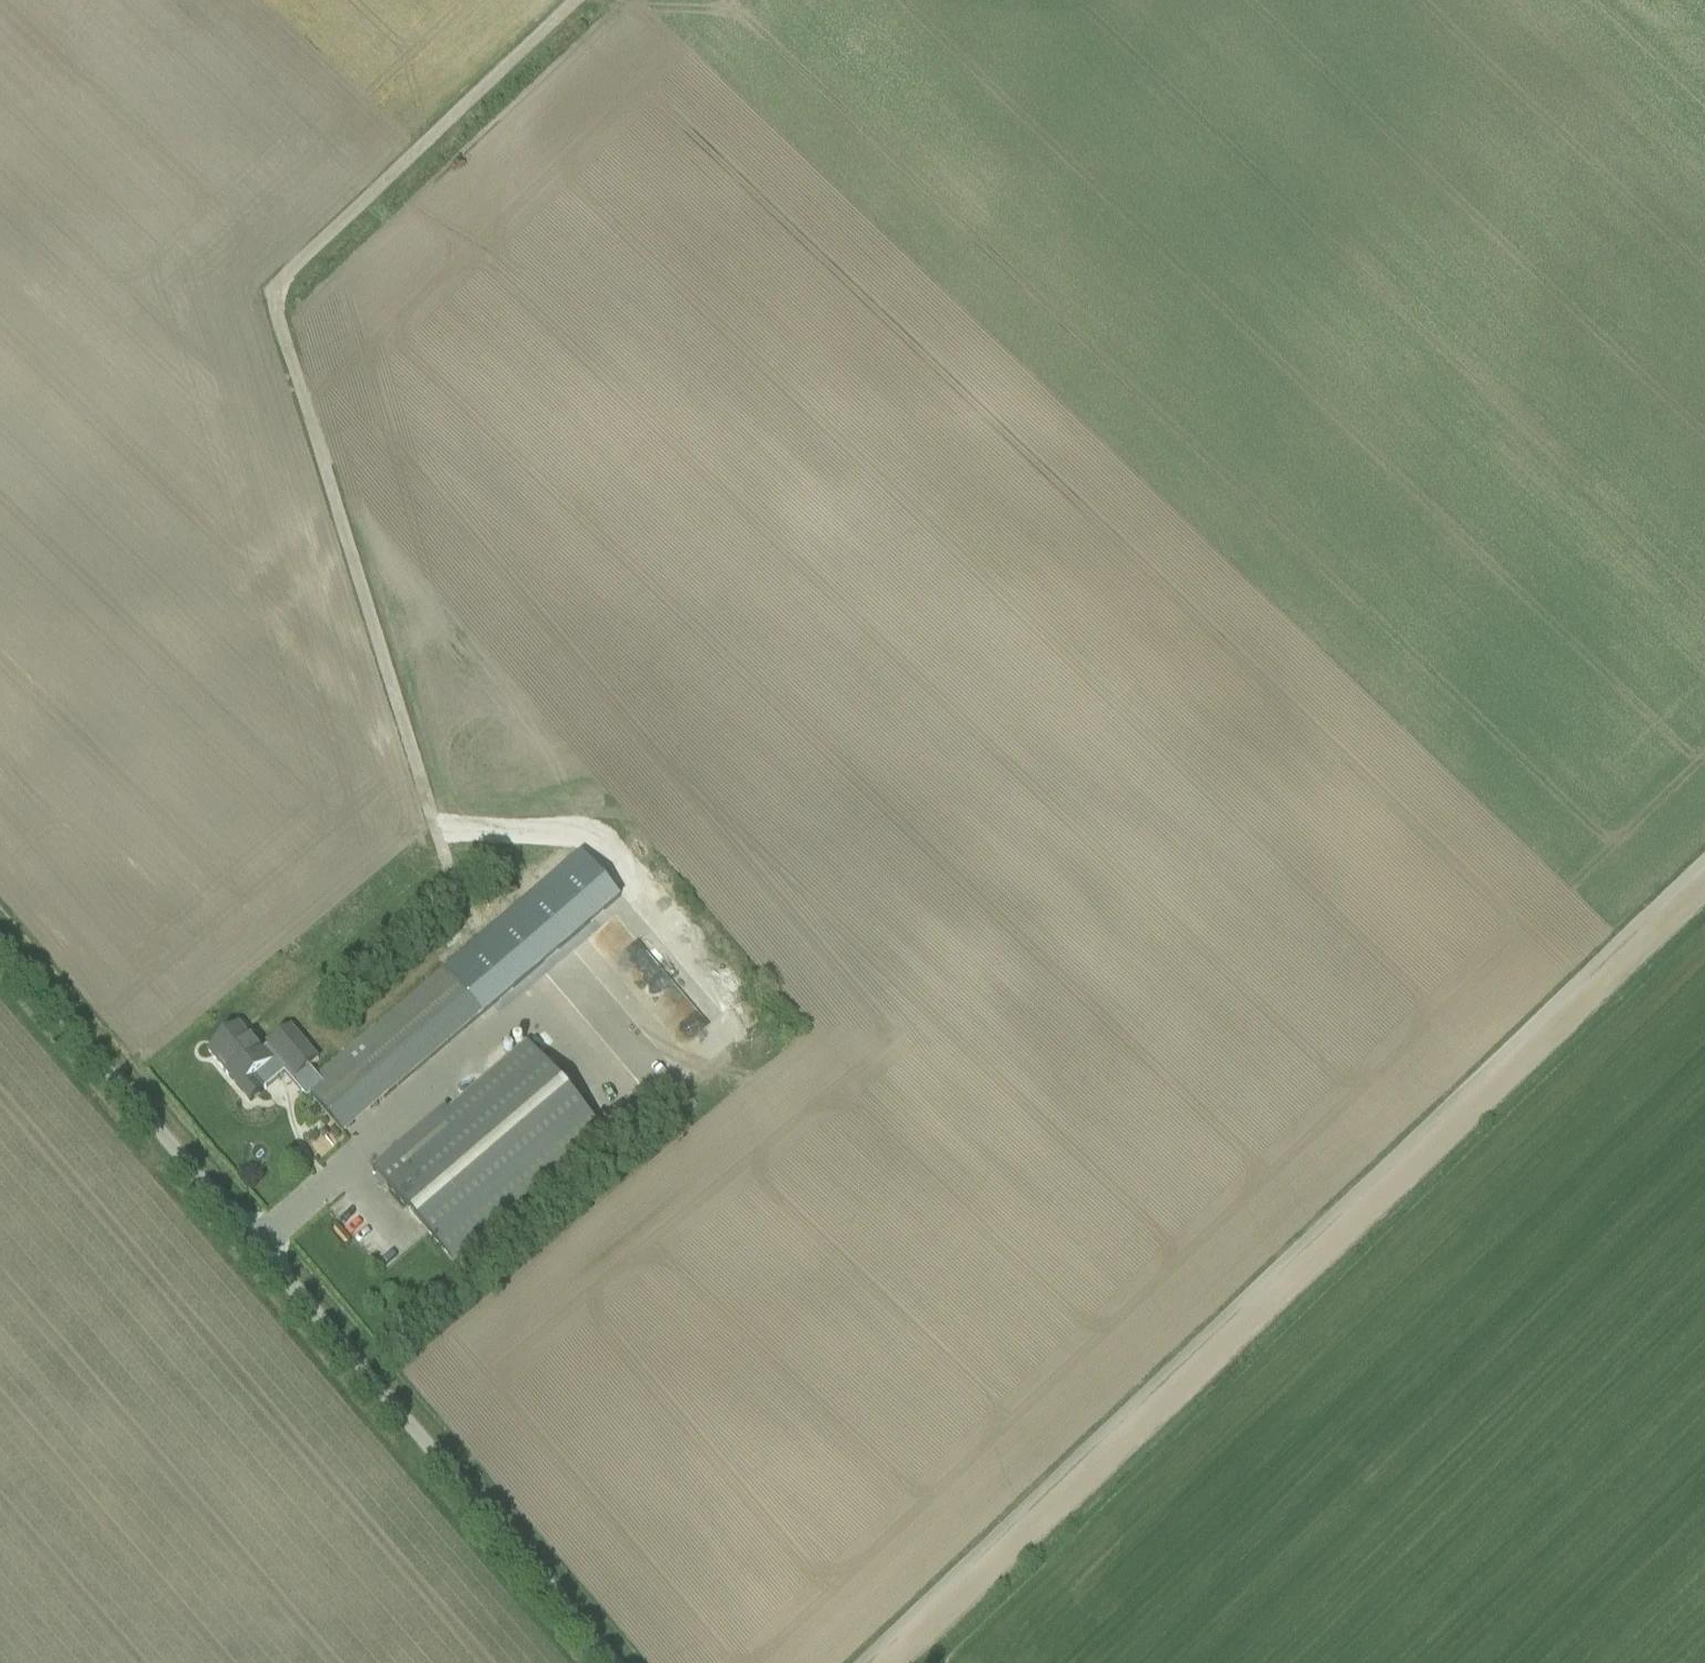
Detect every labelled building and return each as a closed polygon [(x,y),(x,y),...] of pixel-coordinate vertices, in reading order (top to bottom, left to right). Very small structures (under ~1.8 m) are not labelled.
[(692,994),(690,996),(618,914),(590,938),(685,1046),(723,1013),(714,1002),(706,1010),(692,994)] [(324,1085),(310,1097),(339,1131),(357,1116),(376,1100),(379,1103),(482,1015),(445,971),(318,1079),(324,1085)] [(239,1026),(208,1053),(229,1077),(229,1078),(250,1104),(264,1092),(263,1092),(266,1089),(265,1088),(264,1089),(256,1078),(278,1059),(305,1091),(302,1094),(307,1100),(310,1097),(324,1085),(318,1079),(309,1069),(318,1061),(290,1028),(261,1052),(239,1026)] [(452,1264),(469,1249),(604,1134),(529,1046),(451,1113),(447,1109),(373,1172),(452,1264)]
